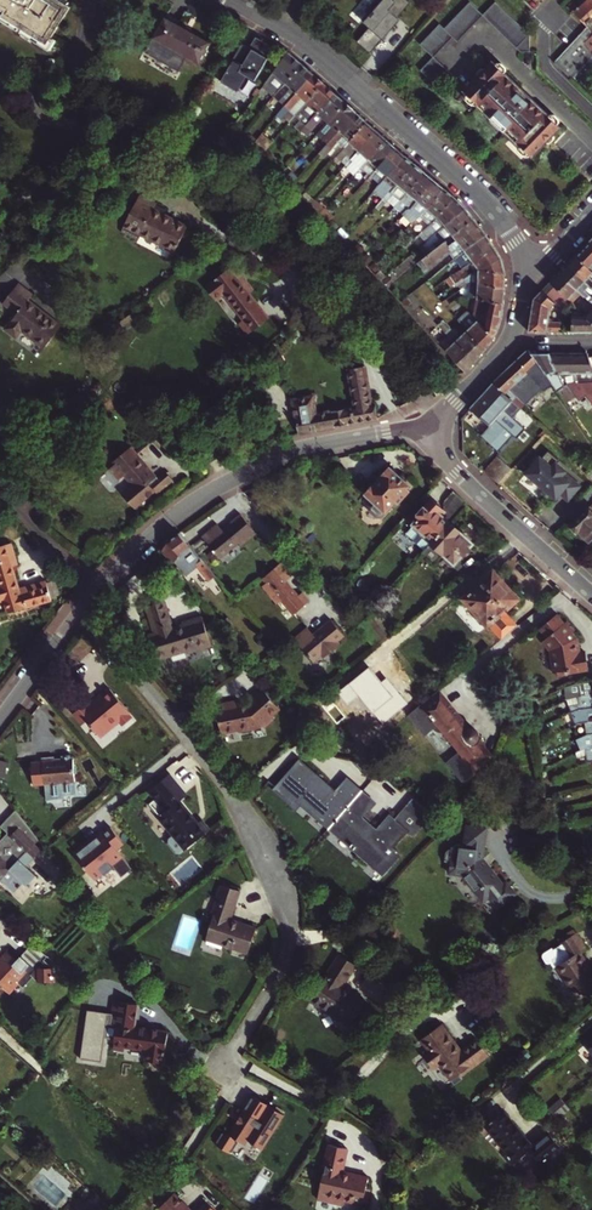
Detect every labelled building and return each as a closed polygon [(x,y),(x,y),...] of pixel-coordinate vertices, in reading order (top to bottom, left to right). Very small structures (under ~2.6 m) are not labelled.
[(8,11),(5,16),(49,44),(72,8),(60,0),(0,0),(0,6),(8,11)] [(140,0),(125,0),(124,1),(134,9),(140,0)] [(367,52),(381,38),(382,39),(400,20),(398,18),(411,5),(407,0),(383,0),(381,1),(380,0),(374,0),(367,7),(371,12),(362,20),(368,26),(355,39),(367,52)] [(583,21),(591,13),(591,0),(579,0),(578,2),(571,8),(583,21)] [(421,70),(434,84),(448,70),(434,58),(453,38),(458,42),(483,16),(521,52),(530,52),(530,35),(496,2),(483,15),(470,2),(445,29),(440,24),(420,45),(433,57),(421,70)] [(165,18),(147,51),(180,70),(187,57),(199,64),(210,44),(165,18)] [(590,28),(556,64),(572,79),(591,62),(591,30),(590,28)] [(221,82),(238,92),(248,76),(256,81),(269,59),(265,56),(271,46),(255,37),(249,49),(251,50),(240,69),(232,64),(221,82)] [(274,95),(302,65),(288,54),(264,85),(274,95)] [(464,88),(531,155),(562,125),(494,58),(464,88)] [(284,107),(284,106),(313,76),(302,65),(274,95),(272,97),(284,107)] [(295,115),(323,85),(313,76),(284,106),(284,107),(276,116),(281,121),(290,110),(295,115)] [(300,131),(306,124),(334,94),(323,85),(295,115),(300,120),(294,126),(300,131)] [(328,122),(344,103),(334,94),(306,124),(300,131),(305,136),(322,116),(328,122)] [(316,135),(327,145),(355,113),(344,103),(328,122),(316,135)] [(349,142),(366,123),(355,113),(327,145),(338,155),(349,142)] [(354,147),(359,151),(376,131),(366,123),(349,142),(354,147)] [(361,168),(385,140),(376,131),(359,151),(352,159),(351,158),(345,165),(346,166),(342,171),(344,173),(354,161),(361,168)] [(251,145),(255,142),(247,134),(244,138),(251,145)] [(371,176),(395,148),(385,140),(361,168),(371,176)] [(354,147),(347,155),(351,158),(352,159),(359,151),(354,147)] [(380,184),(405,157),(395,148),(371,176),(380,184)] [(375,189),(384,199),(415,166),(405,157),(380,184),(375,189)] [(345,165),(342,162),(338,167),(342,171),(346,166),(345,165)] [(393,207),(424,173),(415,166),(384,199),(383,200),(375,208),(379,211),(387,202),(393,207)] [(434,182),(424,173),(393,207),(402,215),(434,182)] [(419,215),(444,190),(434,182),(402,215),(411,223),(419,215)] [(429,225),(454,198),(444,190),(419,215),(429,225)] [(171,255),(185,230),(163,218),(166,213),(155,207),(156,205),(140,196),(120,232),(136,241),(138,236),(171,255)] [(429,240),(465,210),(459,202),(454,198),(429,225),(422,232),(429,240)] [(436,250),(472,220),(473,220),(465,210),(429,240),(436,250)] [(332,220),(323,211),(319,217),(327,225),(332,220)] [(459,246),(463,252),(485,237),(472,220),(436,250),(435,251),(422,261),(426,266),(423,268),(419,264),(417,266),(424,275),(449,255),(459,246)] [(468,266),(472,263),(494,249),(485,237),(463,252),(457,257),(454,260),(452,262),(459,271),(462,270),(468,266)] [(590,243),(577,256),(591,271),(591,245),(590,243)] [(364,254),(356,246),(351,251),(359,259),(364,254)] [(457,257),(463,252),(459,246),(449,255),(454,260),(457,257)] [(472,263),(478,271),(503,273),(500,260),(494,249),(472,263)] [(577,256),(568,265),(585,281),(591,287),(591,271),(577,256)] [(468,266),(473,272),(478,271),(472,263),(468,266)] [(591,298),(591,287),(585,281),(568,265),(559,274),(583,296),(586,299),(589,301),(591,298)] [(224,293),(244,318),(252,329),(268,316),(249,292),(253,288),(245,278),(240,282),(235,276),(228,267),(204,286),(216,300),(224,293)] [(445,282),(450,288),(463,278),(467,276),(462,270),(460,271),(459,271),(445,282)] [(468,285),(478,285),(504,288),(504,281),(503,273),(478,271),(473,272),(467,276),(463,278),(466,284),(468,285)] [(240,272),(235,276),(240,282),(245,278),(240,272)] [(551,283),(569,300),(572,296),(578,301),(583,296),(559,274),(551,283)] [(530,332),(561,332),(561,322),(550,322),(552,307),(556,303),(562,309),(570,301),(569,300),(551,283),(535,299),(530,332)] [(18,284),(2,304),(15,314),(3,329),(14,338),(20,331),(43,349),(60,327),(28,302),(33,296),(18,284)] [(470,298),(478,299),(503,303),(504,288),(478,285),(468,285),(466,284),(464,297),(470,298)] [(501,318),(503,303),(478,299),(470,298),(470,311),(471,319),(478,321),(495,336),(501,318)] [(572,333),(578,333),(591,332),(591,323),(585,316),(575,306),(572,333)] [(459,321),(468,331),(484,349),(495,336),(478,321),(471,319),(470,311),(467,311),(458,320),(459,321)] [(248,332),(252,329),(244,318),(239,321),(248,332)] [(458,320),(456,318),(449,324),(453,328),(459,321),(458,320)] [(430,324),(425,329),(436,341),(442,336),(430,324)] [(436,341),(445,351),(465,372),(475,361),(456,341),(447,331),(442,336),(436,341)] [(456,341),(475,361),(484,349),(468,331),(456,341)] [(525,403),(542,387),(539,382),(548,376),(535,356),(530,349),(495,384),(512,401),(515,398),(517,400),(520,398),(523,401),(525,403)] [(554,355),(535,356),(548,376),(566,401),(568,405),(579,398),(578,396),(572,388),(569,390),(568,386),(560,373),(558,373),(554,355)] [(572,388),(578,396),(581,400),(587,398),(591,404),(591,363),(590,359),(588,355),(554,355),(558,373),(560,373),(568,386),(571,385),(572,388)] [(312,396),(292,400),(297,434),(376,419),(373,404),(370,405),(363,371),(360,366),(346,368),(353,407),(315,414),(312,396)] [(506,409),(513,416),(521,408),(518,406),(523,401),(520,398),(517,400),(515,398),(512,401),(495,384),(487,392),(506,409)] [(506,409),(487,392),(479,401),(498,418),(506,409)] [(498,418),(479,401),(471,409),(491,425),(498,418)] [(527,429),(513,416),(506,409),(498,418),(515,435),(518,438),(527,429)] [(515,435),(498,418),(491,425),(482,436),(500,452),(515,435)] [(291,421),(273,430),(276,437),(294,429),(291,421)] [(540,457),(526,474),(552,495),(556,498),(560,493),(569,500),(580,486),(564,473),(566,471),(557,464),(560,460),(548,451),(541,459),(540,457)] [(113,470),(115,472),(111,477),(120,486),(124,482),(139,498),(149,488),(159,499),(175,483),(166,474),(159,481),(132,452),(113,470)] [(484,470),(497,482),(510,469),(498,456),(495,459),(484,470)] [(374,500),(371,504),(371,509),(378,516),(383,515),(397,500),(399,502),(411,489),(409,487),(411,485),(391,467),(383,476),(380,476),(374,482),(375,485),(368,492),(369,495),(374,500)] [(427,549),(452,522),(468,504),(454,491),(447,501),(446,511),(444,513),(441,509),(440,505),(436,501),(431,502),(420,515),(422,516),(415,523),(408,532),(427,549)] [(252,494),(249,497),(258,507),(260,504),(252,494)] [(571,525),(578,534),(581,531),(590,541),(591,539),(591,508),(571,525)] [(422,516),(420,515),(417,512),(411,519),(415,523),(422,516)] [(242,514),(234,521),(249,540),(251,538),(258,532),(242,514)] [(226,532),(232,541),(235,545),(242,540),(245,543),(249,540),(234,521),(232,523),(234,525),(226,532)] [(461,530),(452,522),(427,549),(425,552),(435,562),(444,552),(456,563),(464,556),(465,553),(467,554),(472,548),(471,546),(473,544),(460,532),(461,530)] [(225,545),(232,541),(226,532),(222,528),(218,523),(209,531),(219,545),(223,542),(225,545)] [(181,531),(171,539),(163,550),(174,562),(176,560),(189,575),(200,566),(212,580),(218,575),(181,531)] [(203,537),(216,552),(222,548),(219,545),(209,531),(203,537)] [(221,558),(231,549),(235,545),(232,541),(225,545),(223,542),(219,545),(222,548),(216,552),(221,558)] [(508,541),(489,556),(493,561),(503,560),(506,558),(510,558),(514,555),(513,552),(517,549),(508,541)] [(0,587),(0,602),(10,599),(13,612),(57,599),(51,579),(27,586),(20,565),(24,563),(18,542),(0,548),(0,567),(5,585),(0,587)] [(97,546),(88,555),(96,563),(105,555),(97,546)] [(288,580),(295,574),(284,561),(264,578),(267,581),(263,585),(278,602),(282,599),(295,614),(310,601),(302,592),(300,594),(288,580)] [(465,597),(479,612),(478,619),(482,624),(489,624),(492,622),(496,626),(510,614),(506,609),(509,607),(514,607),(517,603),(517,599),(519,597),(495,571),(486,578),(482,577),(475,584),(477,587),(469,594),(465,597)] [(467,591),(469,594),(477,587),(475,584),(467,591)] [(168,599),(150,605),(159,632),(152,634),(160,657),(188,648),(189,651),(216,642),(206,613),(185,620),(186,623),(177,626),(168,599)] [(540,629),(548,638),(544,641),(551,650),(555,673),(560,676),(568,675),(568,673),(589,669),(586,652),(579,653),(577,638),(573,633),(576,631),(567,621),(565,623),(558,614),(540,629)] [(315,634),(309,626),(296,637),(315,660),(323,654),(325,657),(341,644),(338,641),(346,634),(333,619),(315,634)] [(361,622),(358,626),(377,649),(381,645),(361,622)] [(591,695),(591,681),(578,684),(579,697),(591,695)] [(237,701),(222,704),(223,708),(217,710),(222,733),(239,729),(242,731),(251,729),(253,726),(258,725),(261,723),(264,727),(274,719),(270,715),(279,707),(263,689),(249,701),(250,703),(248,705),(238,707),(237,701)] [(414,711),(412,713),(467,780),(495,757),(480,739),(482,735),(480,730),(476,728),(471,728),(439,690),(425,702),(414,711)] [(591,708),(591,695),(579,697),(581,709),(591,708)] [(410,706),(414,711),(425,702),(421,696),(410,706)] [(591,722),(591,708),(581,709),(578,710),(573,712),(576,725),(581,723),(591,722)] [(591,735),(591,722),(581,723),(586,736),(591,735)] [(586,736),(578,739),(583,750),(587,749),(591,748),(591,735),(586,736)] [(57,760),(46,761),(48,787),(79,785),(77,761),(57,762),(57,760)] [(332,825),(363,791),(350,780),(339,792),(304,762),(281,789),(300,805),(304,801),(332,825)] [(160,800),(154,805),(164,816),(163,817),(177,834),(173,838),(172,842),(180,851),(185,852),(190,847),(190,849),(213,829),(205,819),(201,823),(182,802),(190,795),(171,774),(152,791),(160,800)] [(363,791),(332,825),(358,848),(360,846),(390,873),(407,853),(397,844),(405,834),(391,818),(379,832),(363,819),(376,803),(363,791)] [(415,797),(412,801),(430,821),(435,814),(415,797)] [(406,807),(427,825),(430,821),(412,801),(406,807)] [(391,818),(405,834),(408,831),(415,838),(427,825),(406,807),(396,819),(392,817),(391,818)] [(43,839),(20,811),(5,827),(12,834),(0,846),(0,883),(14,869),(22,877),(32,867),(24,859),(43,839)] [(505,884),(485,859),(489,829),(469,826),(466,846),(472,846),(471,857),(467,861),(453,859),(451,874),(465,876),(485,902),(491,897),(500,908),(518,893),(509,882),(505,884)] [(98,837),(91,843),(89,841),(73,853),(94,880),(103,873),(105,875),(114,868),(122,877),(132,869),(116,849),(121,845),(119,843),(122,841),(111,827),(98,837)] [(256,925),(232,916),(242,888),(223,881),(212,911),(215,912),(207,935),(247,949),(256,925)] [(559,965),(579,998),(591,990),(591,965),(584,952),(589,948),(580,933),(561,944),(570,959),(559,965)] [(55,959),(37,945),(22,961),(12,951),(0,964),(0,999),(9,1007),(33,982),(59,982),(59,967),(48,967),(55,959)] [(344,953),(315,999),(352,1025),(369,1001),(347,985),(361,964),(344,953)] [(150,1059),(167,1062),(173,1030),(140,1024),(144,1003),(121,999),(117,1021),(123,1022),(120,1039),(130,1041),(130,1045),(152,1049),(150,1059)] [(441,1024),(439,1026),(471,1066),(487,1054),(475,1038),(460,1049),(441,1024)] [(449,1082),(471,1066),(439,1026),(419,1041),(427,1052),(421,1056),(432,1070),(438,1066),(449,1082)] [(552,1116),(566,1104),(564,1101),(559,1101),(547,1111),(552,1116)] [(262,1149),(283,1115),(265,1104),(256,1119),(242,1111),(227,1134),(244,1145),(248,1140),(262,1149)] [(571,1110),(566,1104),(552,1116),(557,1121),(571,1110)] [(505,1112),(495,1120),(494,1119),(487,1126),(508,1152),(505,1155),(512,1164),(530,1150),(542,1164),(561,1148),(550,1133),(533,1147),(505,1112)] [(343,1172),(348,1149),(328,1144),(318,1200),(344,1206),(345,1201),(363,1205),(363,1203),(368,1204),(371,1190),(366,1189),(369,1178),(343,1172)] [(191,1207),(189,1204),(187,1206),(176,1195),(162,1208),(164,1209),(191,1209),(191,1207)] [(210,1202),(201,1209),(218,1209),(210,1202)]
